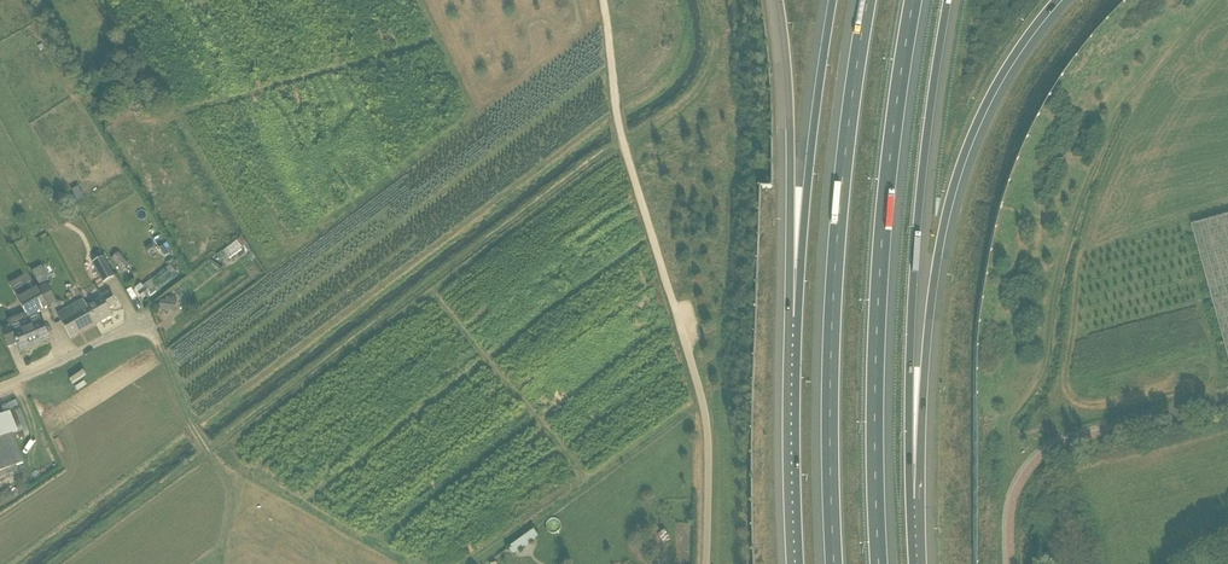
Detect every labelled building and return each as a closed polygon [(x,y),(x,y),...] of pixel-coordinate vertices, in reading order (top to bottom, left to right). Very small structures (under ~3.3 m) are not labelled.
[(58,193),(54,200),(61,205),(65,197),(58,193)] [(1192,225),(1227,356),(1227,215),(1192,225)] [(151,245),(145,249),(148,254),(151,252),(154,250),(151,245)] [(160,250),(165,258),(173,253),(168,245),(160,250)] [(92,264),(103,283),(114,278),(103,258),(100,253),(91,257),(94,263),(92,264)] [(118,253),(110,260),(122,273),(129,266),(118,253)] [(49,281),(41,268),(32,273),(39,286),(49,281)] [(13,292),(27,319),(47,308),(46,307),(47,307),(38,292),(38,290),(37,291),(32,282),(13,292)] [(47,287),(38,292),(47,307),(55,302),(47,287)] [(108,310),(116,306),(108,292),(100,297),(102,300),(87,308),(95,324),(96,325),(112,316),(108,310)] [(159,309),(164,309),(175,311),(177,299),(166,297),(165,301),(160,301),(159,309)] [(71,338),(95,324),(87,308),(83,301),(82,301),(70,308),(74,315),(62,322),(71,338)] [(20,353),(49,340),(41,322),(25,329),(22,323),(2,332),(9,348),(16,344),(20,353)] [(10,414),(0,417),(0,480),(19,472),(17,468),(25,464),(12,434),(17,432),(10,414)] [(670,540),(664,531),(658,536),(663,544),(670,540)]
